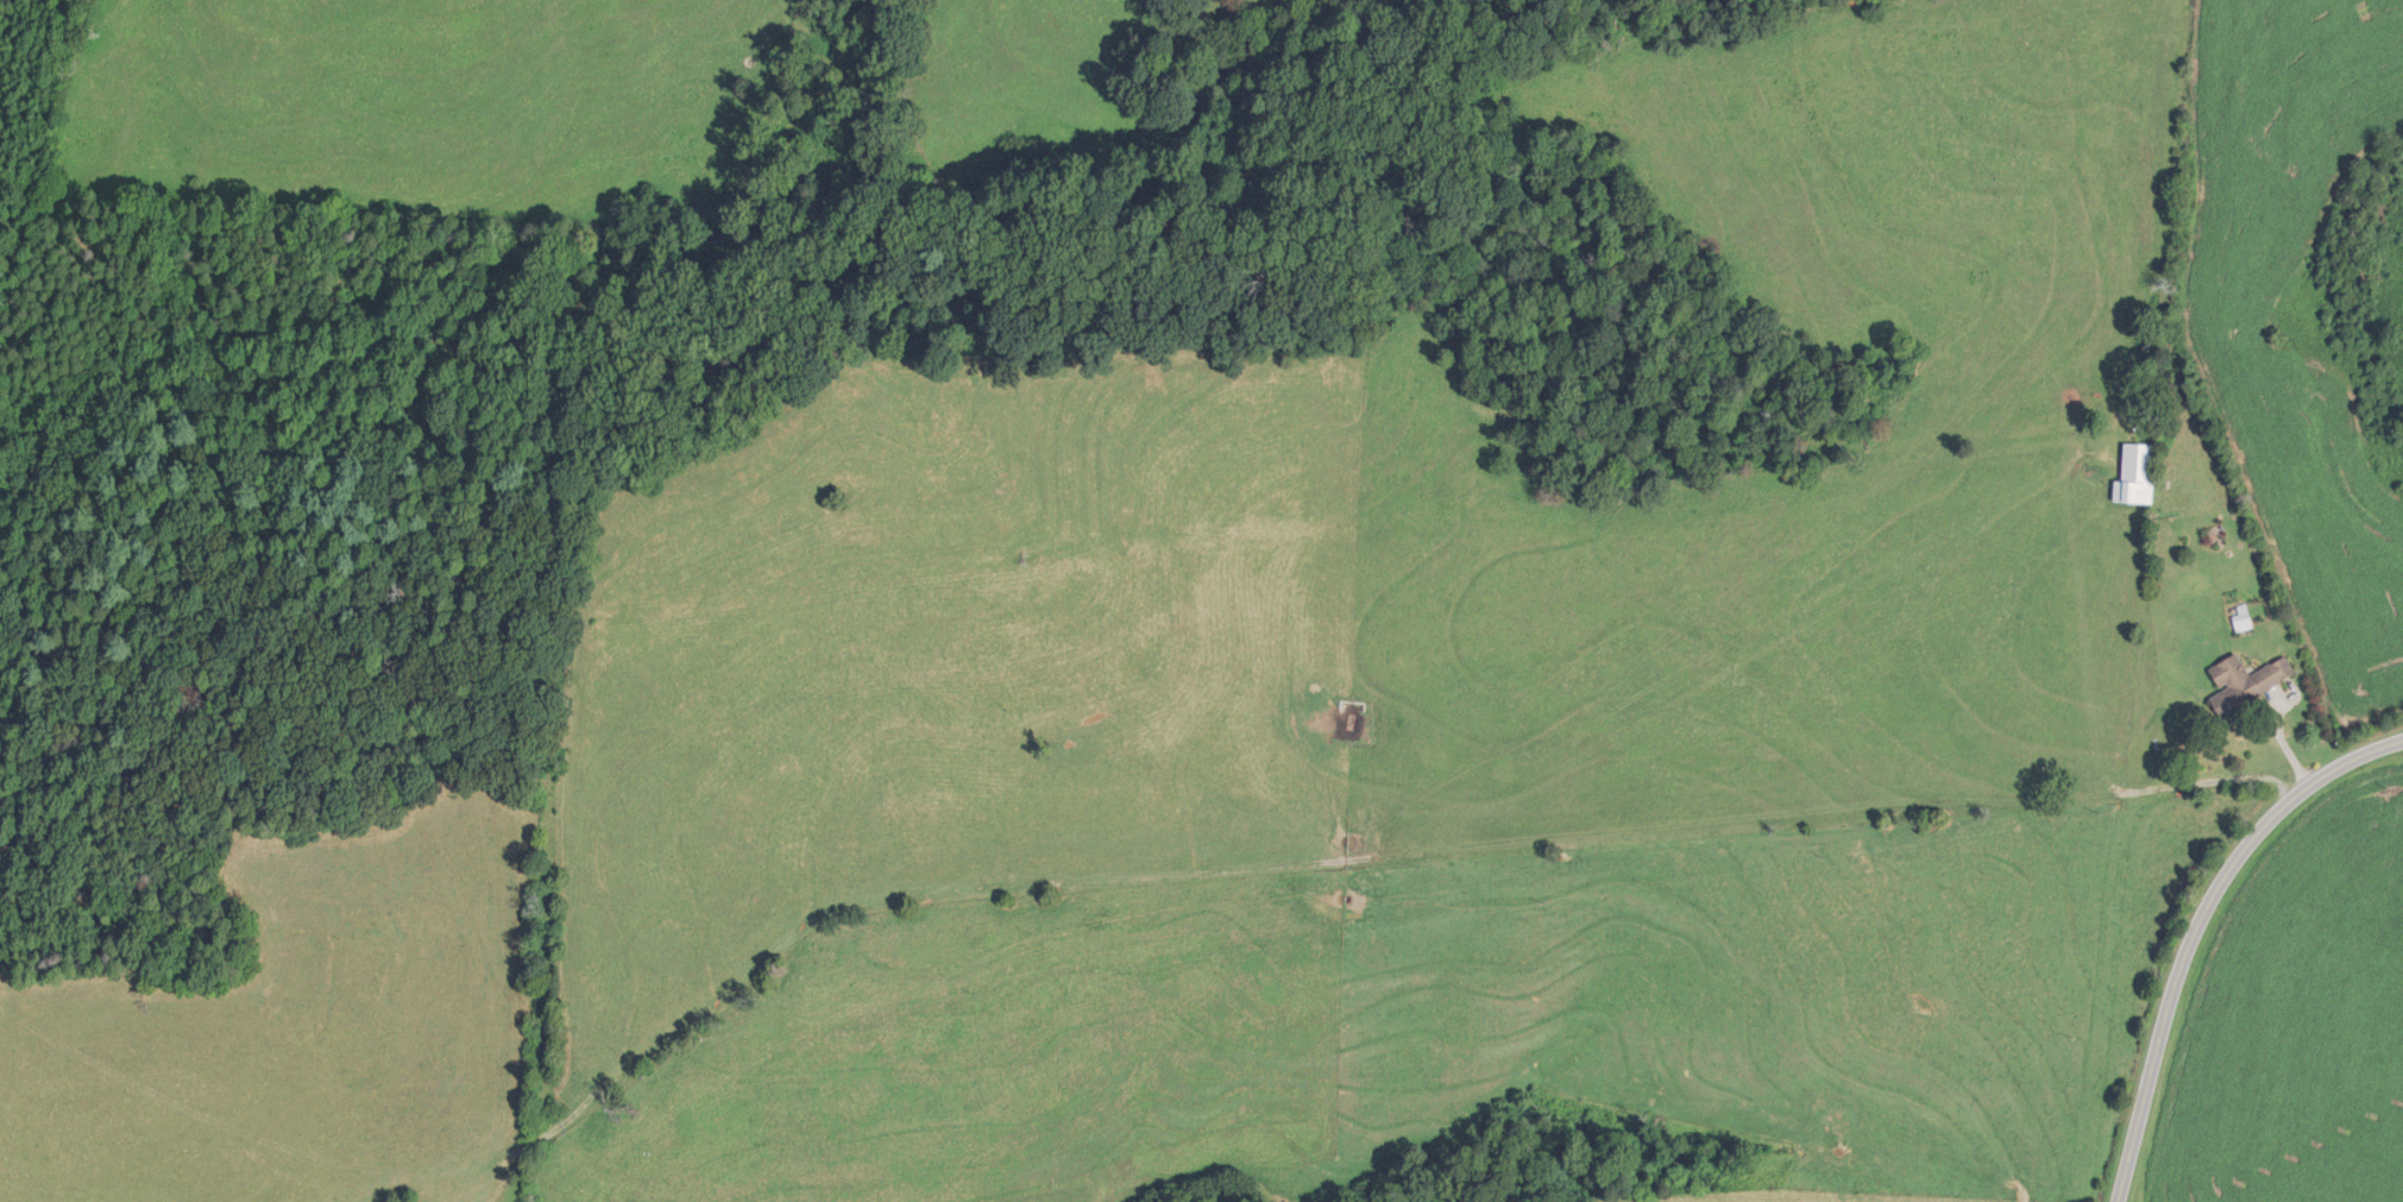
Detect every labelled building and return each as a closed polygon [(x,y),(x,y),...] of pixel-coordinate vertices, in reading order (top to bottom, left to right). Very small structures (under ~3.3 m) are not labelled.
[(2250,627),(2248,608),(2234,609),(2235,629),(2250,627)] [(2209,669),(2222,693),(2210,698),(2220,717),(2298,677),(2287,656),(2250,676),(2239,654),(2209,669)]
